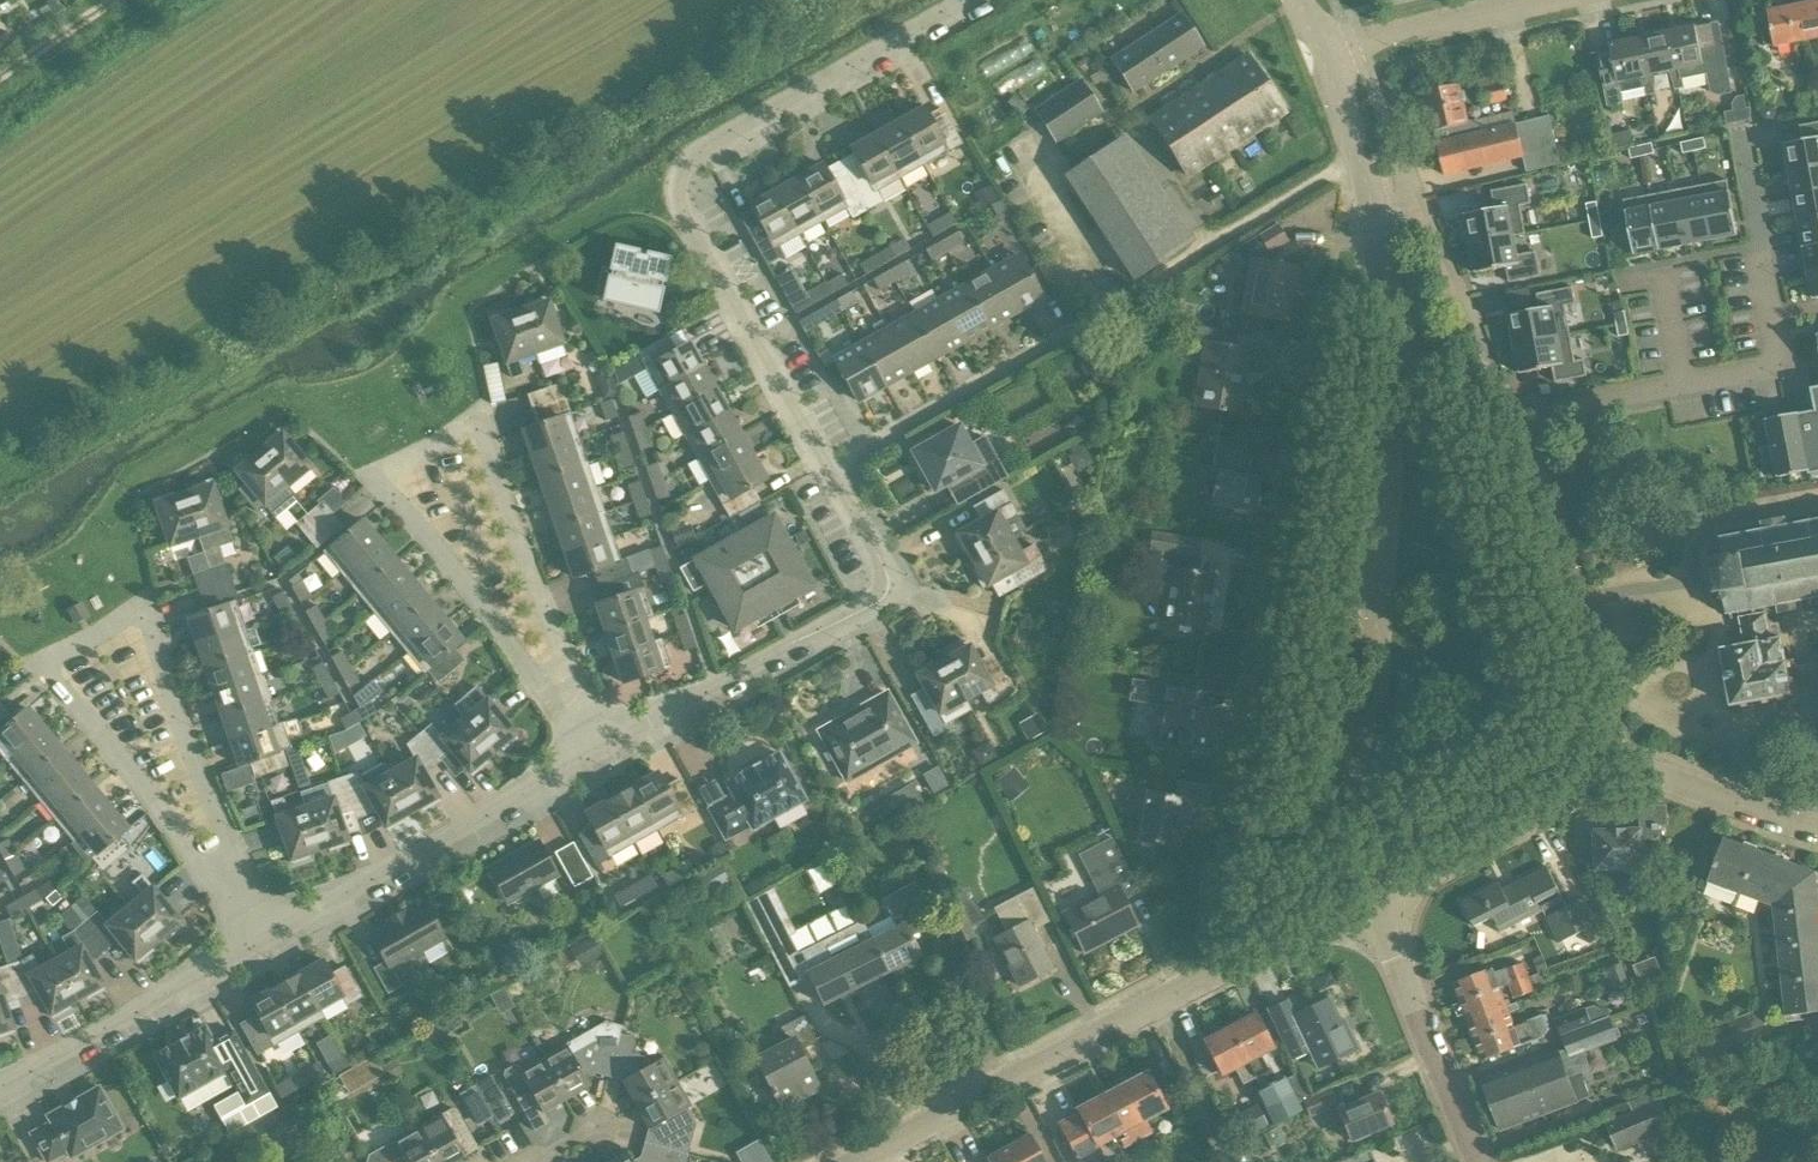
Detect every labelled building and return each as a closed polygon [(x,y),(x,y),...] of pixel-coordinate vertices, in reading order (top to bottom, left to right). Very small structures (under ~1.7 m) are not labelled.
[(1806,41),(1817,39),(1817,42),(1817,2),(1790,7),(1793,25),(1802,24),(1806,41)] [(1775,45),(1776,47),(1806,41),(1802,24),(1793,25),(1790,7),(1769,11),(1772,30),(1763,32),(1766,47),(1775,45)] [(1182,14),(1112,60),(1132,92),(1202,45),(1182,14)] [(1722,95),(1734,93),(1720,27),(1697,30),(1696,26),(1667,32),(1675,71),(1670,72),(1676,90),(1685,88),(1683,79),(1709,73),(1713,93),(1722,95)] [(1653,75),(1670,72),(1675,71),(1666,33),(1639,38),(1647,76),(1642,78),(1645,88),(1647,96),(1657,94),(1653,75)] [(1647,76),(1639,38),(1610,44),(1611,49),(1596,52),(1607,106),(1622,103),(1620,93),(1645,88),(1642,78),(1647,76)] [(1286,113),(1248,55),(1247,54),(1147,119),(1186,179),(1286,113)] [(1105,68),(1090,78),(1095,86),(1110,76),(1105,68)] [(1507,100),(1500,71),(1476,77),(1483,106),(1507,100)] [(1036,110),(1057,142),(1101,113),(1080,81),(1036,110)] [(1459,85),(1425,93),(1435,132),(1448,128),(1467,123),(1462,103),(1468,102),(1465,92),(1460,93),(1459,85)] [(1734,104),(1735,111),(1748,109),(1746,97),(1739,98),(1734,104)] [(1761,109),(1764,123),(1779,120),(1776,106),(1761,109)] [(899,122),(923,165),(961,144),(944,115),(931,122),(923,109),(899,122)] [(1513,112),(1448,128),(1451,141),(1438,144),(1446,176),(1524,158),(1528,173),(1562,164),(1550,117),(1516,125),(1513,112)] [(899,122),(875,136),(899,178),(923,165),(899,122)] [(1789,171),(1817,166),(1817,123),(1801,126),(1803,141),(1784,145),(1789,171)] [(1629,132),(1610,137),(1614,151),(1633,147),(1629,132)] [(1195,241),(1125,135),(1065,175),(1134,280),(1195,241)] [(850,150),(858,163),(844,171),(860,200),(865,209),(881,200),(876,191),(899,178),(875,136),(850,150)] [(1705,138),(1693,141),(1696,151),(1707,149),(1705,138)] [(1696,151),(1693,141),(1682,144),(1684,154),(1696,151)] [(1653,143),(1641,146),(1644,157),(1655,154),(1653,143)] [(1644,157),(1641,146),(1630,149),(1632,159),(1644,157)] [(823,165),(798,179),(822,222),(846,208),(851,217),(865,209),(860,200),(844,171),(830,178),(823,165)] [(1789,171),(1794,197),(1817,192),(1817,166),(1789,171)] [(798,235),(822,222),(798,179),(774,192),(798,235)] [(1728,181),(1702,186),(1713,241),(1739,236),(1728,181)] [(999,199),(991,184),(975,193),(983,208),(999,199)] [(1469,239),(1470,244),(1526,234),(1521,206),(1532,204),(1528,184),(1492,191),(1495,209),(1465,215),(1466,221),(1462,222),(1466,239),(1469,239)] [(1702,186),(1676,191),(1687,246),(1713,241),(1702,186)] [(1676,191),(1650,195),(1661,251),(1687,246),(1676,191)] [(777,247),(798,235),(774,192),(749,206),(752,210),(739,217),(766,265),(782,256),(777,247)] [(1794,197),(1799,222),(1817,218),(1817,192),(1794,197)] [(1661,251),(1650,195),(1624,200),(1635,256),(1661,251)] [(999,222),(1010,216),(1001,200),(990,206),(999,222)] [(1587,204),(1590,222),(1601,220),(1598,202),(1587,204)] [(940,233),(956,224),(950,213),(934,222),(940,233)] [(1799,222),(1803,247),(1817,245),(1817,218),(1799,222)] [(1601,220),(1590,222),(1594,239),(1604,237),(1601,220)] [(1244,263),(1251,264),(1242,312),(1286,320),(1296,268),(1276,264),(1280,246),(1287,241),(1277,225),(1236,250),(1244,263)] [(947,252),(947,253),(962,244),(956,233),(941,242),(947,252)] [(1526,234),(1470,244),(1476,274),(1506,268),(1509,283),(1541,277),(1536,252),(1519,255),(1515,237),(1527,235),(1526,234)] [(893,259),(910,250),(904,239),(887,248),(893,259)] [(941,242),(940,242),(925,250),(931,261),(947,252),(941,242)] [(1803,247),(1808,273),(1817,272),(1817,245),(1803,247)] [(638,310),(639,306),(657,310),(660,297),(661,298),(663,288),(660,288),(661,282),(664,283),(666,274),(666,273),(668,261),(614,248),(611,261),(610,261),(608,270),(611,271),(610,276),(607,275),(605,285),(606,285),(603,298),(621,302),(620,306),(638,310)] [(858,265),(864,275),(893,259),(887,248),(858,265)] [(992,272),(1014,312),(1042,297),(1019,256),(992,272)] [(903,262),(888,271),(894,282),(910,273),(903,262)] [(894,282),(888,271),(872,280),(878,291),(879,290),(894,282)] [(992,272),(966,286),(988,327),(1014,312),(992,272)] [(1808,273),(1813,300),(1817,299),(1817,272),(1808,273)] [(841,274),(825,283),(831,294),(847,285),(841,274)] [(815,303),(831,294),(825,283),(809,292),(815,303)] [(966,286),(939,301),(962,341),(988,327),(966,286)] [(1509,315),(1514,344),(1570,334),(1565,306),(1576,304),(1573,288),(1537,294),(1539,309),(1509,315)] [(835,301),(841,312),(857,303),(851,292),(835,301)] [(1525,293),(1513,295),(1515,306),(1527,303),(1525,293)] [(529,309),(520,312),(534,353),(562,343),(546,297),(527,303),(529,309)] [(825,320),(841,312),(835,301),(819,309),(825,320)] [(939,301),(913,316),(935,356),(962,341),(939,301)] [(490,316),(495,332),(511,378),(522,374),(517,358),(534,353),(520,312),(510,315),(509,310),(490,316)] [(1617,325),(1628,323),(1626,311),(1615,313),(1617,325)] [(887,330),(886,331),(909,371),(935,356),(913,316),(887,330)] [(886,331),(887,330),(882,321),(872,326),(877,336),(860,346),(883,386),(909,371),(886,331)] [(1619,337),(1630,335),(1628,323),(1617,325),(1619,337)] [(1191,341),(1205,344),(1195,404),(1239,410),(1248,350),(1235,349),(1237,332),(1193,326),(1191,341)] [(1570,334),(1514,344),(1515,350),(1512,351),(1515,368),(1519,368),(1520,374),(1553,368),(1556,383),(1587,377),(1584,360),(1576,362),(1570,334)] [(658,391),(701,367),(688,343),(674,351),(667,337),(637,354),(658,391)] [(856,401),(883,386),(860,346),(833,361),(856,401)] [(701,367),(658,391),(671,413),(713,389),(701,367)] [(605,402),(611,400),(620,396),(611,370),(595,375),(605,402)] [(532,410),(564,399),(559,385),(527,395),(532,410)] [(1813,389),(1817,411),(1800,414),(1800,413),(1766,420),(1778,478),(1809,472),(1809,475),(1817,473),(1817,388),(1813,389)] [(713,389),(671,413),(683,436),(726,412),(713,389)] [(569,414),(564,399),(532,410),(537,425),(569,414)] [(611,400),(605,402),(599,404),(605,421),(617,417),(611,400)] [(726,412),(683,436),(696,458),(739,435),(726,412)] [(627,417),(633,434),(645,430),(639,413),(627,417)] [(569,414),(537,425),(523,429),(532,455),(578,439),(569,414)] [(963,501),(1005,477),(983,437),(968,446),(957,426),(932,440),(930,436),(913,445),(915,449),(911,452),(914,456),(910,458),(919,475),(923,473),(933,491),(949,483),(953,484),(963,501)] [(266,447),(259,453),(286,486),(309,467),(278,429),(262,442),(266,447)] [(645,430),(633,434),(639,451),(651,447),(645,430)] [(610,436),(616,453),(628,449),(622,432),(610,436)] [(739,435),(696,458),(709,481),(751,457),(739,435)] [(578,439),(532,455),(540,479),(586,463),(578,439)] [(1253,513),(1259,479),(1248,477),(1252,452),(1214,446),(1209,478),(1217,480),(1212,506),(1253,513)] [(628,449),(616,453),(622,470),(633,466),(628,449)] [(297,499),(286,486),(259,453),(251,459),(247,455),(232,468),(245,483),(238,489),(256,511),(263,504),(275,517),(297,499)] [(709,481),(729,518),(759,501),(751,488),(764,480),(751,457),(709,481)] [(644,467),(650,484),(662,480),(663,480),(662,477),(668,475),(664,462),(658,464),(657,463),(644,467)] [(586,463),(540,479),(548,504),(594,488),(586,463)] [(225,564),(219,547),(231,542),(210,480),(191,487),(193,492),(183,495),(197,536),(209,570),(225,564)] [(656,501),(668,497),(662,480),(650,484),(656,501)] [(627,485),(633,502),(644,498),(639,481),(627,485)] [(557,528),(603,512),(594,488),(548,504),(557,528)] [(972,560),(1009,539),(1026,529),(1003,490),(973,507),(980,521),(952,537),(962,554),(967,551),(972,560)] [(169,546),(197,536),(183,495),(174,498),(172,493),(153,499),(169,546)] [(644,498),(633,502),(638,519),(650,515),(644,498)] [(296,524),(306,536),(332,515),(322,503),(296,524)] [(565,553),(611,537),(603,512),(557,528),(565,553)] [(332,515),(306,536),(316,548),(342,527),(332,515)] [(776,606),(811,586),(772,516),(679,569),(692,592),(707,583),(733,630),(776,606)] [(1715,585),(1714,588),(1715,593),(1718,593),(1720,602),(1727,605),(1726,605),(1729,617),(1731,616),(1732,622),(1734,621),(1733,616),(1740,615),(1742,630),(1770,625),(1770,624),(1767,609),(1779,607),(1780,613),(1781,613),(1782,616),(1806,611),(1805,609),(1806,608),(1805,603),(1817,601),(1817,521),(1813,522),(1812,517),(1809,517),(1809,523),(1789,526),(1788,523),(1788,522),(1787,519),(1762,524),(1763,527),(1762,528),(1763,532),(1742,535),(1741,530),(1738,531),(1738,536),(1725,539),(1724,536),(1721,537),(1721,541),(1712,543),(1709,554),(1715,562),(1709,562),(1711,575),(1714,575),(1715,585)] [(340,573),(378,541),(361,521),(323,552),(340,573)] [(670,531),(675,544),(694,538),(689,524),(670,531)] [(801,546),(810,541),(804,531),(796,535),(801,546)] [(1149,548),(1162,550),(1163,566),(1172,568),(1163,623),(1204,630),(1205,626),(1211,623),(1213,614),(1207,610),(1213,574),(1199,572),(1202,557),(1198,557),(1201,540),(1152,532),(1149,548)] [(611,537),(565,553),(574,578),(594,571),(599,587),(603,585),(629,576),(623,558),(619,560),(611,537)] [(1009,539),(972,560),(977,568),(972,571),(981,588),(1009,573),(1017,586),(1046,570),(1033,546),(1018,554),(1009,539)] [(356,592),(394,561),(378,541),(340,573),(356,592)] [(655,567),(666,563),(661,546),(649,550),(655,567)] [(295,556),(288,547),(274,558),(281,567),(295,556)] [(374,614),(412,582),(394,561),(356,592),(374,614)] [(672,580),(666,563),(655,567),(660,584),(672,580)] [(230,579),(225,564),(209,570),(193,575),(198,590),(230,579)] [(605,631),(651,615),(642,588),(637,573),(629,576),(603,585),(608,600),(596,604),(605,631)] [(203,604),(235,594),(230,579),(198,590),(203,604)] [(299,603),(310,597),(301,581),(290,587),(299,603)] [(391,633),(428,602),(412,582),(374,614),(391,633)] [(280,614),(290,608),(281,592),(271,598),(280,614)] [(197,643),(243,627),(234,602),(188,618),(197,643)] [(428,602),(391,633),(406,652),(444,621),(428,602)] [(75,623),(87,616),(80,604),(68,611),(75,623)] [(315,605),(304,611),(312,626),(323,620),(315,605)] [(1048,612),(1044,632),(1065,635),(1069,616),(1048,612)] [(689,631),(684,614),(672,618),(678,635),(689,631)] [(652,616),(651,615),(605,631),(614,657),(660,641),(660,640),(650,643),(642,619),(652,616)] [(284,623),(293,638),(304,632),(295,616),(284,623)] [(323,620),(312,626),(322,643),(333,637),(323,620)] [(427,670),(452,649),(461,642),(444,621),(406,652),(423,673),(427,670)] [(1742,630),(1745,647),(1722,651),(1732,708),(1763,702),(1817,692),(1817,667),(1797,670),(1795,662),(1788,663),(1784,639),(1782,639),(1781,631),(1771,633),(1770,625),(1742,630)] [(206,669),(252,653),(243,627),(197,643),(206,669)] [(695,648),(689,631),(678,635),(683,652),(695,648)] [(313,648),(304,632),(293,638),(302,654),(313,648)] [(660,641),(614,657),(623,683),(669,668),(660,641)] [(943,662),(964,699),(979,691),(987,705),(1011,692),(995,663),(981,670),(966,642),(948,652),(951,657),(943,662)] [(462,661),(452,649),(427,670),(436,682),(462,661)] [(330,657),(339,673),(350,667),(341,651),(330,657)] [(214,693),(260,677),(252,653),(206,669),(214,693)] [(970,711),(964,699),(943,662),(934,666),(931,661),(914,671),(930,699),(916,707),(933,737),(949,728),(946,724),(970,711)] [(319,684),(330,678),(321,662),(310,668),(319,684)] [(348,689),(358,683),(350,667),(339,673),(348,689)] [(223,718),(269,702),(260,677),(214,693),(223,718)] [(328,700),(339,694),(330,678),(319,684),(328,700)] [(1157,740),(1215,749),(1221,712),(1192,707),(1195,690),(1154,683),(1151,701),(1163,703),(1157,740)] [(502,751),(517,738),(476,687),(466,695),(477,708),(463,719),(491,752),(498,746),(502,751)] [(841,774),(910,735),(886,693),(851,713),(852,715),(842,720),(841,719),(817,732),(841,774)] [(269,702),(223,718),(231,741),(277,725),(269,702)] [(354,711),(360,721),(376,713),(370,702),(354,711)] [(0,730),(0,753),(6,760),(44,729),(26,709),(0,730)] [(344,730),(360,721),(354,711),(338,719),(344,730)] [(1038,713),(1021,722),(1030,740),(1048,730),(1038,713)] [(418,735),(439,761),(451,751),(472,776),(487,763),(483,759),(491,752),(463,719),(441,738),(430,725),(418,735)] [(277,725),(231,741),(239,766),(281,751),(293,747),(284,722),(277,725)] [(22,780),(59,748),(44,729),(6,760),(22,780)] [(389,774),(410,811),(419,806),(422,811),(439,802),(424,774),(439,761),(418,735),(406,745),(415,759),(389,774)] [(998,758),(988,741),(970,751),(980,768),(998,758)] [(302,761),(297,747),(285,751),(290,765),(302,761)] [(40,802),(78,770),(59,748),(22,780),(40,802)] [(281,751),(250,762),(255,777),(286,766),(281,751)] [(744,773),(725,783),(734,798),(726,803),(725,800),(708,809),(724,839),(749,825),(751,829),(803,800),(778,754),(760,764),(758,762),(742,771),(744,773)] [(1185,758),(1169,755),(1166,769),(1183,772),(1185,758)] [(377,812),(387,831),(405,821),(402,816),(410,811),(389,774),(383,762),(357,776),(356,773),(341,778),(352,810),(355,819),(377,812)] [(939,769),(925,777),(935,795),(949,787),(939,769)] [(1013,769),(995,784),(1007,799),(1025,784),(1013,769)] [(57,821),(94,790),(78,770),(40,802),(57,821)] [(657,773),(633,787),(657,830),(695,808),(678,779),(665,787),(657,773)] [(304,808),(318,849),(327,846),(329,851),(348,845),(338,815),(352,810),(341,778),(315,787),(321,803),(304,808)] [(1175,797),(1147,793),(1139,842),(1172,847),(1176,819),(1203,823),(1208,788),(1211,789),(1211,786),(1178,781),(1175,797)] [(914,786),(891,798),(901,816),(924,804),(914,786)] [(609,801),(633,843),(657,830),(633,787),(609,801)] [(58,851),(72,840),(110,809),(94,790),(57,821),(43,833),(58,851)] [(318,849),(304,808),(287,814),(282,798),(271,802),(292,864),(311,858),(309,852),(318,849)] [(633,843),(609,801),(584,814),(592,828),(578,835),(595,864),(633,843)] [(1625,869),(1646,868),(1644,843),(1660,842),(1660,839),(1668,839),(1667,807),(1641,809),(1642,833),(1598,836),(1600,870),(1625,869)] [(97,854),(118,836),(127,829),(110,809),(72,840),(73,841),(80,834),(97,854)] [(118,836),(97,854),(92,858),(102,870),(128,848),(118,836)] [(5,861),(15,855),(6,839),(0,843),(0,853),(5,861)] [(1817,1013),(1817,876),(1817,872),(1726,840),(1709,884),(1774,909),(1787,1017),(1817,1013)] [(537,841),(495,864),(488,869),(507,903),(511,900),(517,904),(527,898),(527,891),(556,875),(537,841)] [(730,855),(722,841),(709,849),(717,863),(730,855)] [(573,886),(590,877),(572,843),(555,853),(573,886)] [(1063,915),(1083,953),(1136,925),(1123,901),(1139,893),(1115,847),(1099,856),(1107,871),(1090,880),(1098,896),(1063,915)] [(13,877),(24,870),(15,855),(5,861),(13,877)] [(944,874),(936,860),(925,866),(932,880),(944,874)] [(663,875),(668,885),(683,877),(678,867),(663,875)] [(721,868),(698,880),(708,897),(731,884),(721,868)] [(1591,944),(1604,937),(1585,899),(1568,907),(1549,868),(1504,890),(1500,883),(1463,901),(1475,928),(1495,918),(1502,932),(1544,912),(1560,943),(1584,931),(1591,944)] [(143,896),(129,907),(157,940),(164,934),(168,939),(183,926),(141,875),(132,883),(143,896)] [(882,900),(896,928),(871,941),(888,973),(895,969),(899,975),(916,966),(913,959),(920,956),(910,938),(929,928),(917,903),(922,900),(914,883),(882,900)] [(633,884),(614,895),(621,906),(639,896),(633,884)] [(955,894),(972,927),(985,920),(968,887),(955,894)] [(1007,933),(994,939),(1018,987),(1052,969),(1032,930),(1049,921),(1033,888),(994,908),(1007,933)] [(24,896),(20,898),(26,909),(41,901),(36,890),(24,896)] [(26,909),(20,898),(4,907),(10,918),(26,909)] [(390,968),(443,938),(424,904),(370,935),(385,961),(372,968),(387,994),(401,986),(390,968)] [(53,958),(55,961),(76,999),(85,994),(87,999),(105,989),(89,962),(105,949),(84,923),(71,907),(59,917),(72,932),(62,938),(69,949),(53,958)] [(84,923),(105,949),(117,939),(138,964),(153,951),(149,946),(157,940),(129,907),(107,926),(96,913),(84,923)] [(961,909),(943,918),(957,946),(975,937),(961,909)] [(0,923),(0,939),(13,935),(8,920),(0,923)] [(888,973),(888,972),(871,941),(862,922),(791,958),(801,978),(807,974),(822,1006),(888,973)] [(592,936),(578,944),(588,962),(602,954),(592,936)] [(18,998),(38,991),(53,1018),(70,1009),(68,1004),(76,999),(55,961),(53,958),(37,968),(31,956),(6,965),(18,998)] [(1538,973),(1546,970),(1542,958),(1534,961),(1538,973)] [(298,975),(322,1018),(323,1017),(318,1008),(341,995),(346,1004),(360,996),(344,967),(330,974),(323,961),(298,975)] [(1629,984),(1622,964),(1605,970),(1612,990),(1629,984)] [(18,998),(6,965),(0,968),(0,1038),(14,1033),(3,1002),(18,998)] [(1456,984),(1463,1004),(1499,990),(1500,991),(1511,987),(1511,986),(1530,979),(1525,965),(1494,977),(1492,971),(1456,984)] [(274,988),(298,1031),(322,1018),(298,975),(274,988)] [(1511,986),(1511,987),(1516,1000),(1535,993),(1530,979),(1511,986)] [(256,1055),(298,1031),(274,988),(250,1002),(257,1015),(240,1025),(256,1055)] [(1507,1010),(1506,1007),(1500,991),(1499,990),(1463,1004),(1470,1023),(1507,1010)] [(1288,1002),(1268,1011),(1287,1050),(1305,1041),(1318,1068),(1358,1049),(1349,1030),(1344,1032),(1338,1021),(1340,1020),(1330,997),(1307,1008),(1308,1010),(1295,1016),(1288,1002)] [(1470,1023),(1477,1043),(1544,1017),(1544,1016),(1516,1027),(1511,1013),(1520,1009),(1518,1003),(1506,1007),(1507,1010),(1470,1023)] [(1586,1009),(1555,1021),(1556,1022),(1561,1037),(1592,1025),(1587,1010),(1586,1009)] [(1690,1036),(1696,1052),(1769,1025),(1763,1010),(1690,1036)] [(460,1025),(453,1013),(438,1021),(446,1034),(460,1025)] [(754,1059),(764,1077),(781,1110),(819,1090),(799,1052),(815,1043),(801,1016),(779,1028),(786,1042),(754,1059)] [(1230,1029),(1255,1079),(1261,1091),(1267,1088),(1275,1103),(1266,1107),(1275,1125),(1301,1111),(1298,1104),(1285,1081),(1284,1079),(1274,1084),(1260,1056),(1273,1049),(1255,1016),(1230,1029)] [(1521,1049),(1521,1048),(1544,1038),(1550,1032),(1544,1017),(1477,1043),(1485,1062),(1521,1049)] [(1566,1048),(1483,1079),(1503,1131),(1591,1098),(1584,1080),(1592,1078),(1582,1053),(1618,1040),(1610,1019),(1592,1025),(1561,1037),(1566,1048)] [(554,1077),(567,1100),(591,1087),(586,1078),(594,1074),(609,1078),(609,1077),(618,1045),(616,1045),(619,1034),(622,1025),(608,1021),(543,1057),(554,1077)] [(171,1046),(154,1056),(166,1077),(178,1098),(215,1077),(227,1070),(230,1077),(231,1078),(241,1095),(215,1109),(229,1134),(277,1107),(268,1091),(260,1077),(243,1047),(232,1029),(212,1040),(204,1027),(187,1037),(187,1036),(170,1045),(171,1046)] [(1236,1069),(1240,1077),(1244,1085),(1255,1079),(1230,1029),(1205,1042),(1223,1076),(1236,1069)] [(630,1037),(621,1035),(618,1045),(609,1078),(622,1082),(636,1105),(678,1081),(664,1058),(652,1065),(649,1059),(631,1053),(634,1044),(630,1037)] [(333,1074),(349,1065),(343,1055),(326,1064),(333,1074)] [(504,1077),(535,1131),(546,1125),(548,1119),(544,1113),(567,1100),(543,1057),(520,1069),(519,1067),(514,1066),(505,1071),(504,1077)] [(401,1074),(394,1061),(382,1067),(390,1080),(401,1074)] [(300,1073),(303,1077),(306,1084),(322,1075),(316,1064),(300,1073)] [(1147,1073),(1139,1077),(1103,1096),(1112,1115),(1129,1106),(1138,1123),(1130,1128),(1136,1140),(1150,1132),(1144,1121),(1166,1109),(1147,1073)] [(1298,1074),(1285,1081),(1298,1104),(1310,1098),(1298,1074)] [(691,1105),(678,1081),(636,1105),(649,1128),(645,1143),(688,1156),(698,1123),(689,1106),(691,1105)] [(121,1129),(98,1087),(75,1100),(75,1101),(74,1102),(75,1104),(67,1108),(66,1107),(65,1107),(64,1106),(47,1116),(51,1122),(31,1134),(47,1161),(48,1161),(67,1152),(71,1158),(121,1129)] [(1275,1103),(1267,1088),(1261,1091),(1258,1092),(1266,1107),(1275,1103)] [(1391,1125),(1378,1095),(1340,1111),(1331,1090),(1304,1102),(1311,1118),(1324,1112),(1329,1126),(1342,1121),(1351,1142),(1391,1125)] [(1618,1148),(1672,1126),(1661,1101),(1658,1102),(1654,1092),(1631,1101),(1635,1112),(1608,1123),(1618,1148)] [(1103,1096),(1077,1110),(1085,1124),(1065,1135),(1080,1161),(1082,1161),(1102,1151),(1099,1144),(1118,1134),(1124,1146),(1136,1140),(1130,1128),(1138,1123),(1129,1106),(1112,1115),(1103,1096)] [(250,1129),(258,1144),(300,1121),(292,1106),(250,1129)] [(1256,1106),(1230,1120),(1240,1140),(1267,1126),(1256,1106)] [(437,1161),(457,1161),(464,1158),(464,1157),(479,1149),(457,1111),(451,1109),(443,1115),(442,1114),(417,1128),(437,1161)] [(417,1128),(368,1155),(367,1161),(437,1161),(417,1128)] [(1009,1147),(1017,1161),(1045,1161),(1030,1135),(1009,1147)] [(217,1161),(219,1161),(224,1159),(227,1149),(223,1143),(211,1150),(217,1161)] [(688,1156),(645,1143),(642,1157),(633,1161),(686,1161),(688,1156)] [(1009,1147),(987,1158),(989,1161),(1017,1161),(1009,1147)] [(1370,1151),(1344,1161),(1375,1161),(1370,1151)] [(628,1153),(612,1161),(633,1161),(628,1153)]
